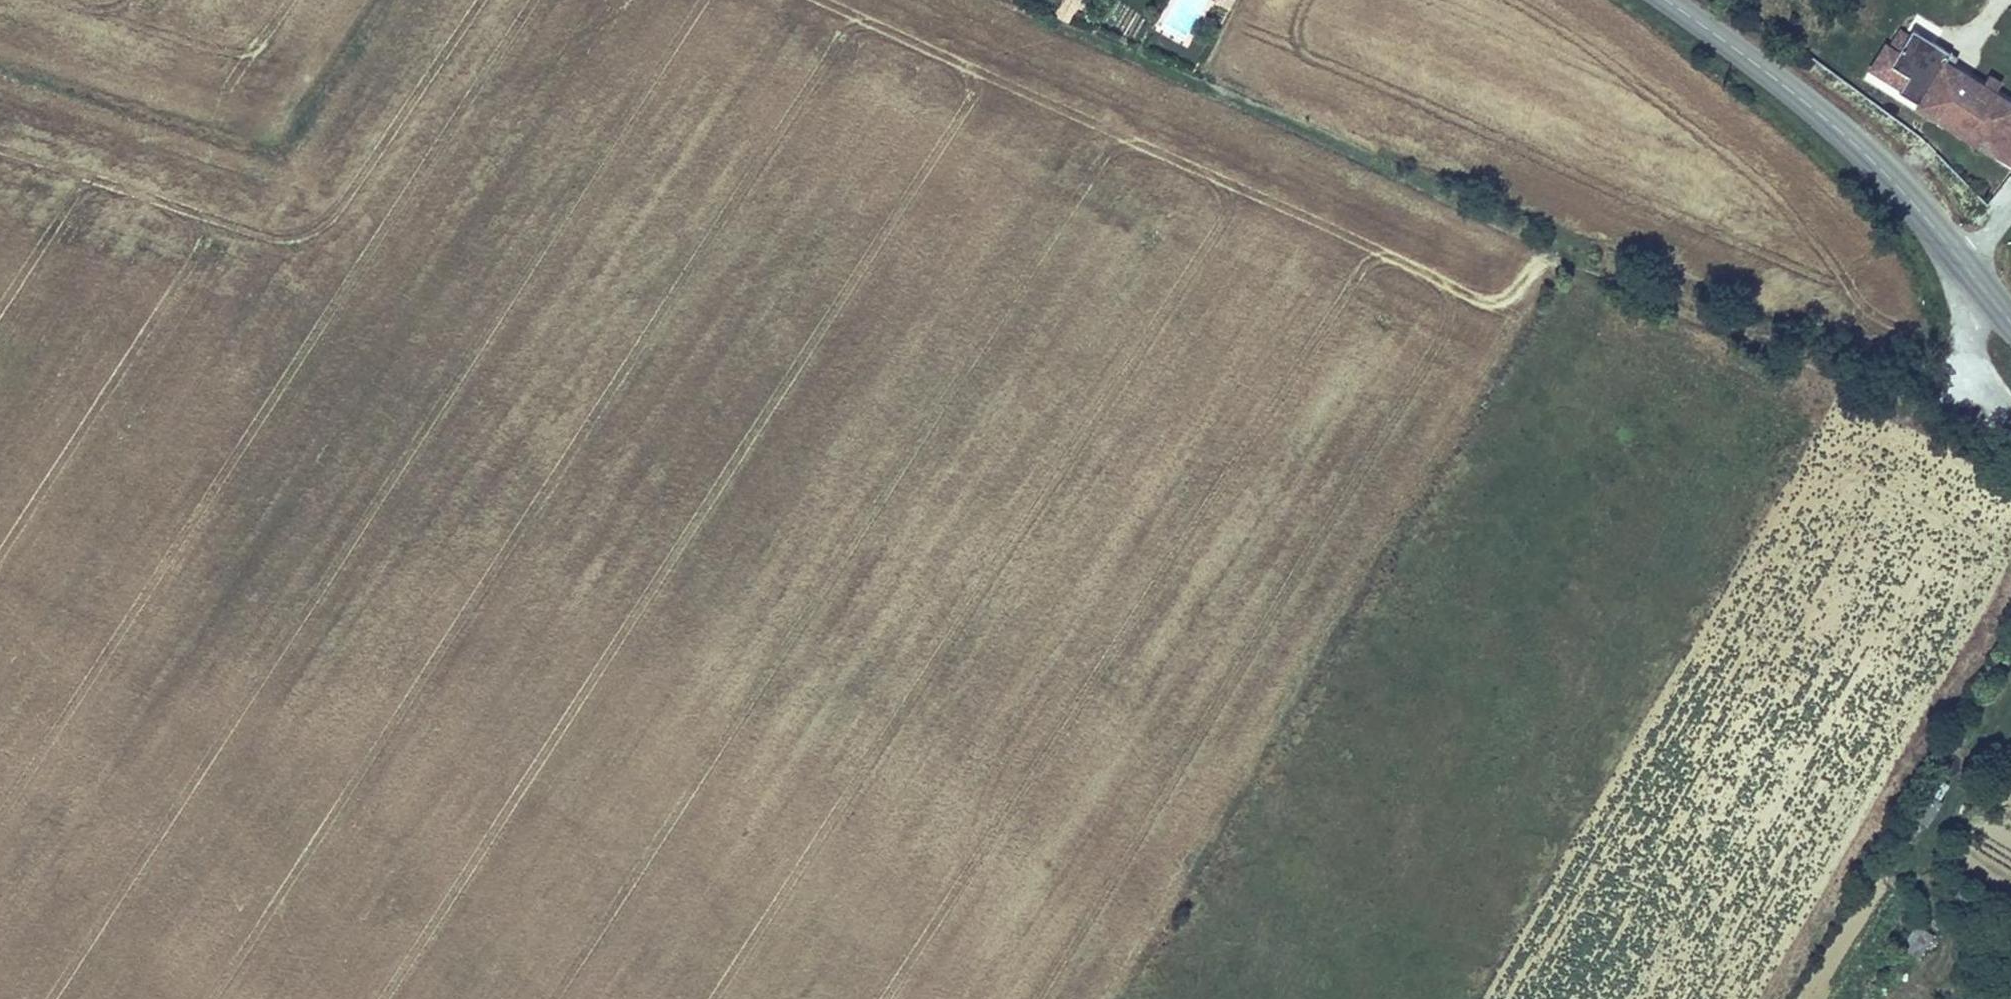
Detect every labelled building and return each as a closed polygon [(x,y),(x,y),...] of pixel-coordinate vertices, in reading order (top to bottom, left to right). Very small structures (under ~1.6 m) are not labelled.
[(1053,12),(1070,21),(1081,0),(1059,0),(1053,12)] [(1213,5),(1230,14),(1237,0),(1215,0),(1213,5)] [(2010,172),(2010,109),(1930,58),(1936,48),(1905,28),(1902,34),(1895,30),(1886,46),(1901,55),(1880,89),(2010,172)] [(1921,957),(1933,932),(1915,923),(1902,948),(1921,957)]
